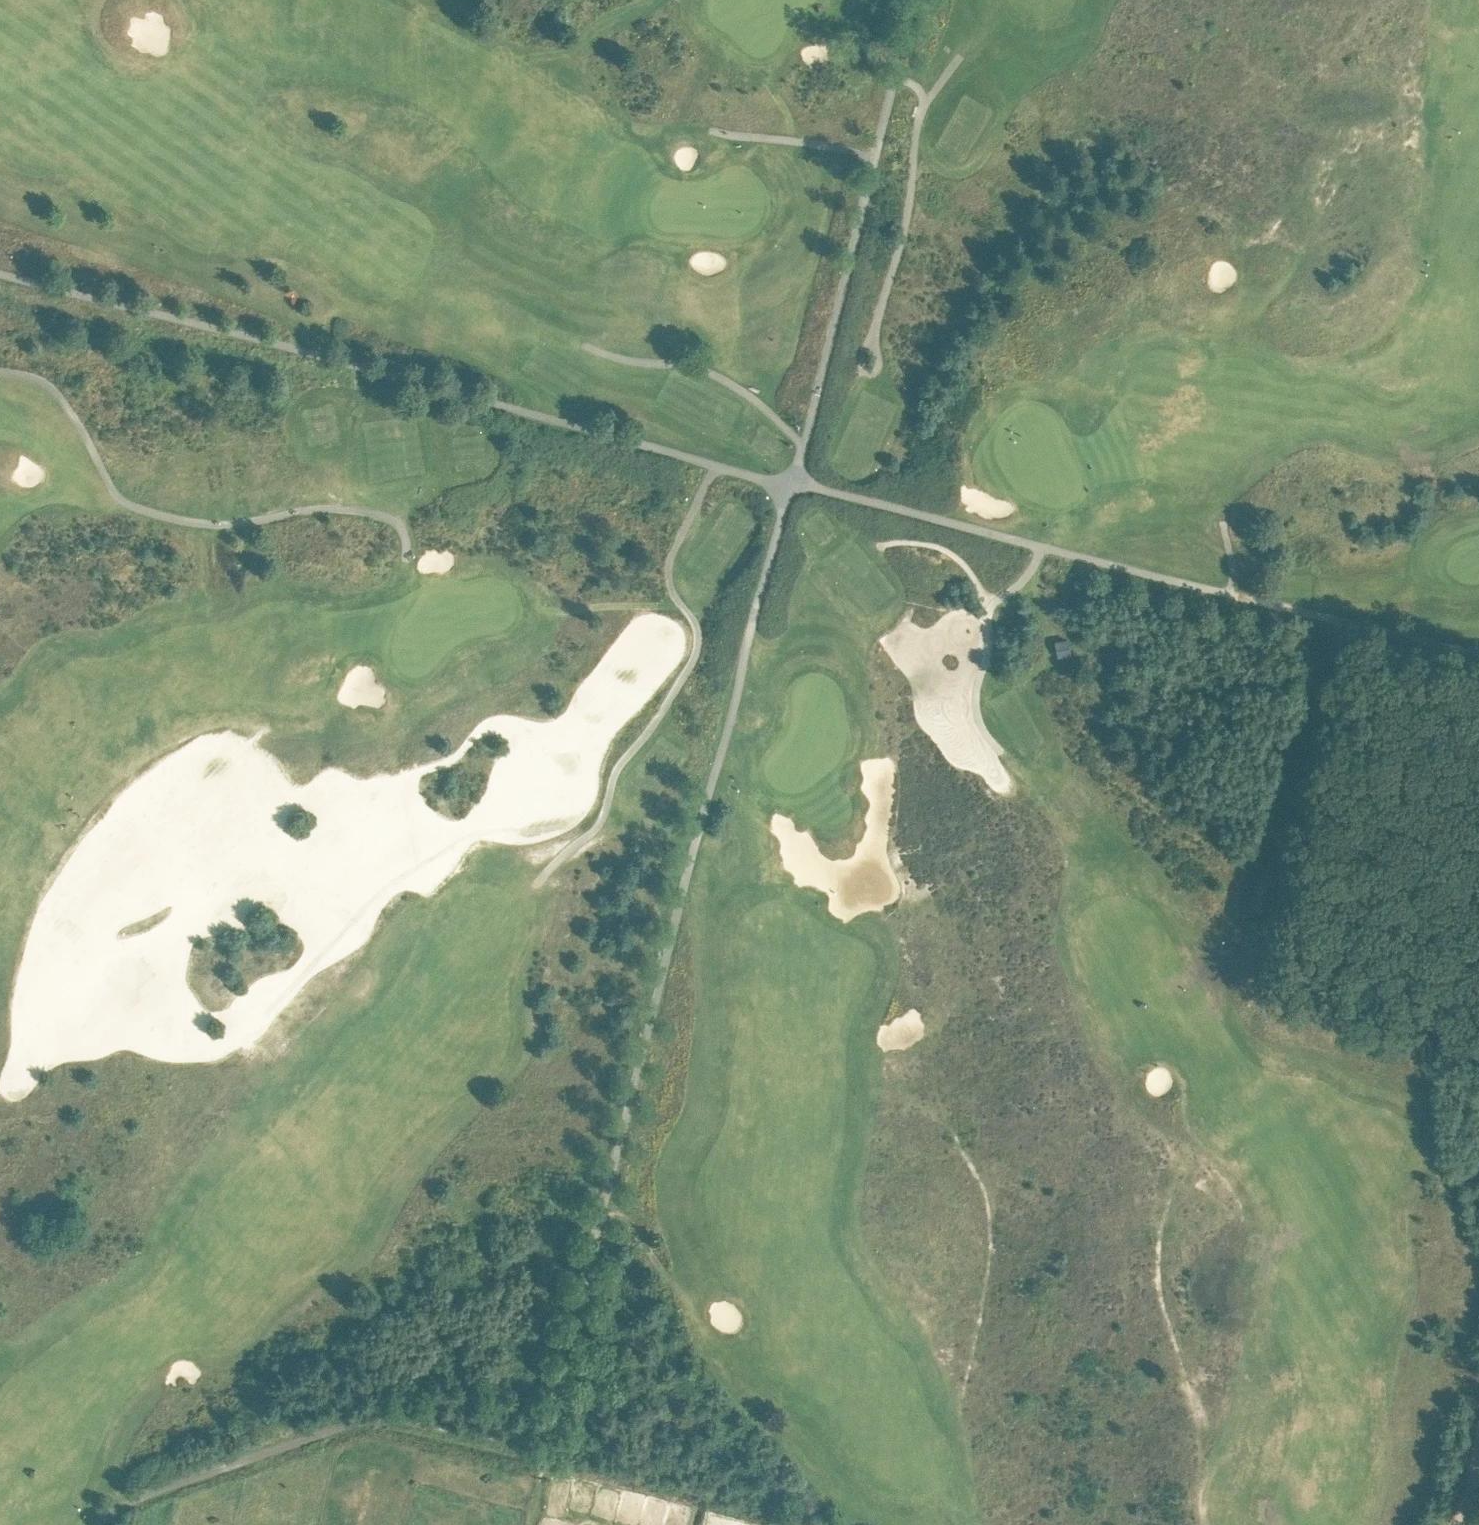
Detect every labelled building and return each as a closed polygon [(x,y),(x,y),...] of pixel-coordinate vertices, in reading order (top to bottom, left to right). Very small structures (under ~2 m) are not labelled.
[(1067,638),(1055,640),(1058,656),(1070,653),(1067,638)]
